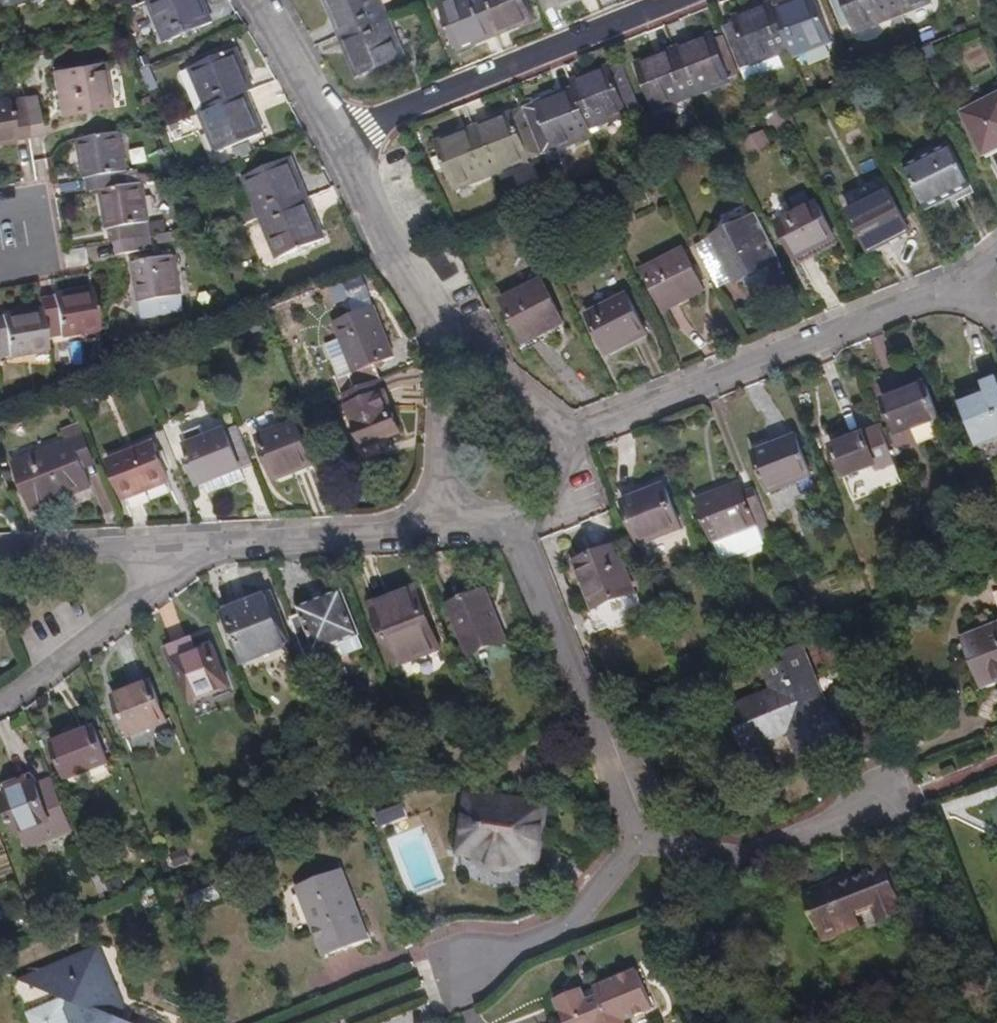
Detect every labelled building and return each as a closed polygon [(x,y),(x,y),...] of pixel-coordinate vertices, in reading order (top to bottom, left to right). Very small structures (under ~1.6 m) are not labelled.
[(208,19),(200,0),(144,0),(160,38),(208,19)] [(375,0),(320,0),(333,31),(380,12),(375,0)] [(477,0),(433,0),(452,46),(489,31),(477,0)] [(523,0),(477,0),(489,31),(529,15),(523,0)] [(549,0),(538,0),(541,8),(551,4),(549,0)] [(719,22),(740,77),(779,62),(774,50),(785,46),(769,6),(767,0),(764,0),(727,14),(729,18),(719,22)] [(812,0),(785,0),(769,6),(785,46),(788,55),(827,41),(812,0)] [(883,0),(839,0),(850,29),(888,15),(883,0)] [(926,0),(883,0),(888,15),(926,0)] [(395,50),(380,12),(333,31),(349,69),(395,50)] [(81,30),(77,20),(70,22),(74,33),(81,30)] [(727,77),(708,30),(670,44),(689,92),(727,77)] [(689,92),(670,44),(631,60),(650,108),(689,92)] [(248,86),(231,46),(184,65),(201,105),(238,90),(248,86)] [(849,67),(844,54),(833,59),(838,72),(849,67)] [(106,104),(99,59),(49,67),(57,112),(106,104)] [(639,114),(619,60),(609,64),(608,62),(568,77),(571,85),(586,124),(627,108),(634,116),(639,114)] [(201,105),(184,65),(175,69),(191,109),(201,105)] [(586,124),(571,85),(522,104),(540,151),(589,132),(586,124)] [(255,131),(238,90),(201,105),(191,109),(209,151),(255,131)] [(36,121),(32,94),(17,96),(22,123),(36,121)] [(22,123),(17,96),(5,98),(4,96),(0,96),(0,137),(11,136),(9,125),(22,123)] [(540,151),(522,104),(472,124),(491,171),(540,151)] [(964,124),(984,165),(996,159),(996,107),(964,124)] [(789,134),(779,116),(762,125),(772,143),(789,134)] [(38,132),(36,121),(22,123),(24,134),(38,132)] [(24,134),(22,123),(9,125),(11,136),(24,134)] [(491,171),(472,124),(433,139),(452,186),(491,171)] [(74,134),(81,173),(94,171),(96,185),(98,185),(134,179),(132,165),(121,167),(114,127),(74,134)] [(772,156),(763,139),(741,149),(750,167),(772,156)] [(442,164),(438,153),(429,156),(434,167),(442,164)] [(298,196),(282,155),(235,175),(252,215),(298,196)] [(971,197),(952,157),(906,178),(925,219),(971,197)] [(96,185),(94,171),(81,173),(83,187),(96,185)] [(98,185),(104,224),(116,222),(118,236),(146,232),(152,231),(161,229),(159,216),(146,218),(139,178),(134,179),(98,185)] [(78,204),(76,193),(69,194),(71,205),(78,204)] [(316,237),(298,196),(252,215),(269,257),(316,237)] [(909,240),(889,199),(849,218),(868,260),(909,240)] [(834,248),(816,209),(776,228),(795,267),(834,248)] [(732,289),(776,266),(753,220),(709,243),(731,287),(732,289)] [(118,236),(116,222),(104,224),(106,238),(118,236)] [(171,237),(169,228),(161,229),(152,231),(153,240),(171,237)] [(148,244),(146,232),(118,236),(120,249),(148,244)] [(120,249),(118,236),(106,238),(109,251),(120,249)] [(731,287),(709,243),(696,250),(718,293),(731,287)] [(177,292),(171,252),(129,260),(135,298),(137,297),(140,312),(177,306),(175,292),(177,292)] [(704,297),(684,256),(643,276),(663,317),(704,297)] [(94,324),(86,280),(47,287),(49,301),(36,304),(41,331),(55,329),(56,331),(94,324)] [(565,325),(544,283),(502,304),(524,346),(565,325)] [(49,301),(47,287),(34,290),(35,300),(36,304),(49,301)] [(35,300),(0,306),(0,348),(2,347),(3,350),(43,343),(41,331),(36,304),(35,300)] [(648,341),(629,300),(589,318),(608,359),(648,341)] [(390,361),(370,311),(329,327),(336,344),(348,376),(334,382),(339,396),(340,396),(372,384),(378,382),(373,368),(390,361)] [(177,343),(174,334),(159,340),(163,349),(177,343)] [(348,376),(336,344),(322,349),(334,382),(348,376)] [(396,436),(379,394),(376,395),(372,384),(340,396),(345,408),(342,409),(347,421),(339,425),(354,462),(387,449),(384,441),(396,436)] [(996,397),(978,404),(981,411),(955,421),(970,463),(996,453),(996,400),(996,397)] [(934,433),(920,398),(877,414),(891,450),(934,433)] [(308,469),(293,427),(254,441),(270,483),(308,469)] [(91,489),(80,458),(90,455),(81,430),(70,434),(69,430),(61,433),(65,443),(11,462),(28,511),(91,489)] [(251,470),(236,430),(202,442),(198,430),(180,437),(184,449),(179,451),(194,492),(214,484),(240,474),(251,470)] [(890,479),(876,443),(822,464),(834,495),(871,481),(873,485),(890,479)] [(166,486),(151,445),(106,462),(121,502),(166,486)] [(805,492),(789,452),(748,468),(764,508),(805,492)] [(218,495),(244,486),(240,474),(214,484),(218,495)] [(676,544),(659,499),(618,515),(635,560),(676,544)] [(766,548),(749,504),(736,510),(732,500),(690,516),(713,575),(718,576),(753,563),(755,557),(753,553),(766,548)] [(626,607),(609,561),(571,576),(588,622),(626,607)] [(951,575),(945,561),(937,565),(943,579),(951,575)] [(438,660),(416,601),(373,617),(396,676),(438,660)] [(501,654),(481,602),(443,617),(463,668),(501,654)] [(362,661),(340,604),(298,620),(300,625),(290,629),(310,682),(362,661)] [(287,656),(269,605),(227,621),(245,671),(287,656)] [(957,655),(976,703),(996,695),(996,639),(957,655)] [(230,698),(214,655),(198,661),(193,648),(164,659),(169,672),(176,670),(192,712),(230,698)] [(838,749),(825,714),(820,716),(799,662),(756,679),(766,704),(722,722),(740,766),(767,756),(765,750),(785,742),(795,766),(838,749)] [(166,731),(151,692),(113,706),(127,745),(166,731)] [(133,760),(171,747),(166,731),(127,745),(133,760)] [(107,772),(93,737),(52,754),(66,789),(107,772)] [(443,770),(439,763),(431,766),(434,774),(443,770)] [(73,841),(52,787),(37,793),(36,791),(1,802),(14,842),(17,841),(23,857),(73,841)] [(543,819),(468,808),(458,865),(474,867),(487,885),(498,886),(519,874),(534,876),(543,819)] [(190,873),(185,860),(171,865),(176,879),(190,873)] [(367,945),(340,877),(296,894),(323,962),(367,945)] [(899,921),(882,878),(846,892),(847,895),(840,897),(838,891),(802,905),(822,952),(857,938),(853,928),(873,920),(877,930),(899,921)] [(190,916),(219,906),(214,892),(185,902),(190,916)] [(39,978),(96,1004),(97,1022),(148,1022),(124,1005),(128,999),(136,1005),(121,945),(39,978)] [(634,983),(593,1000),(595,1006),(583,1010),(579,1000),(552,1011),(557,1022),(644,1022),(649,1021),(634,983)]
